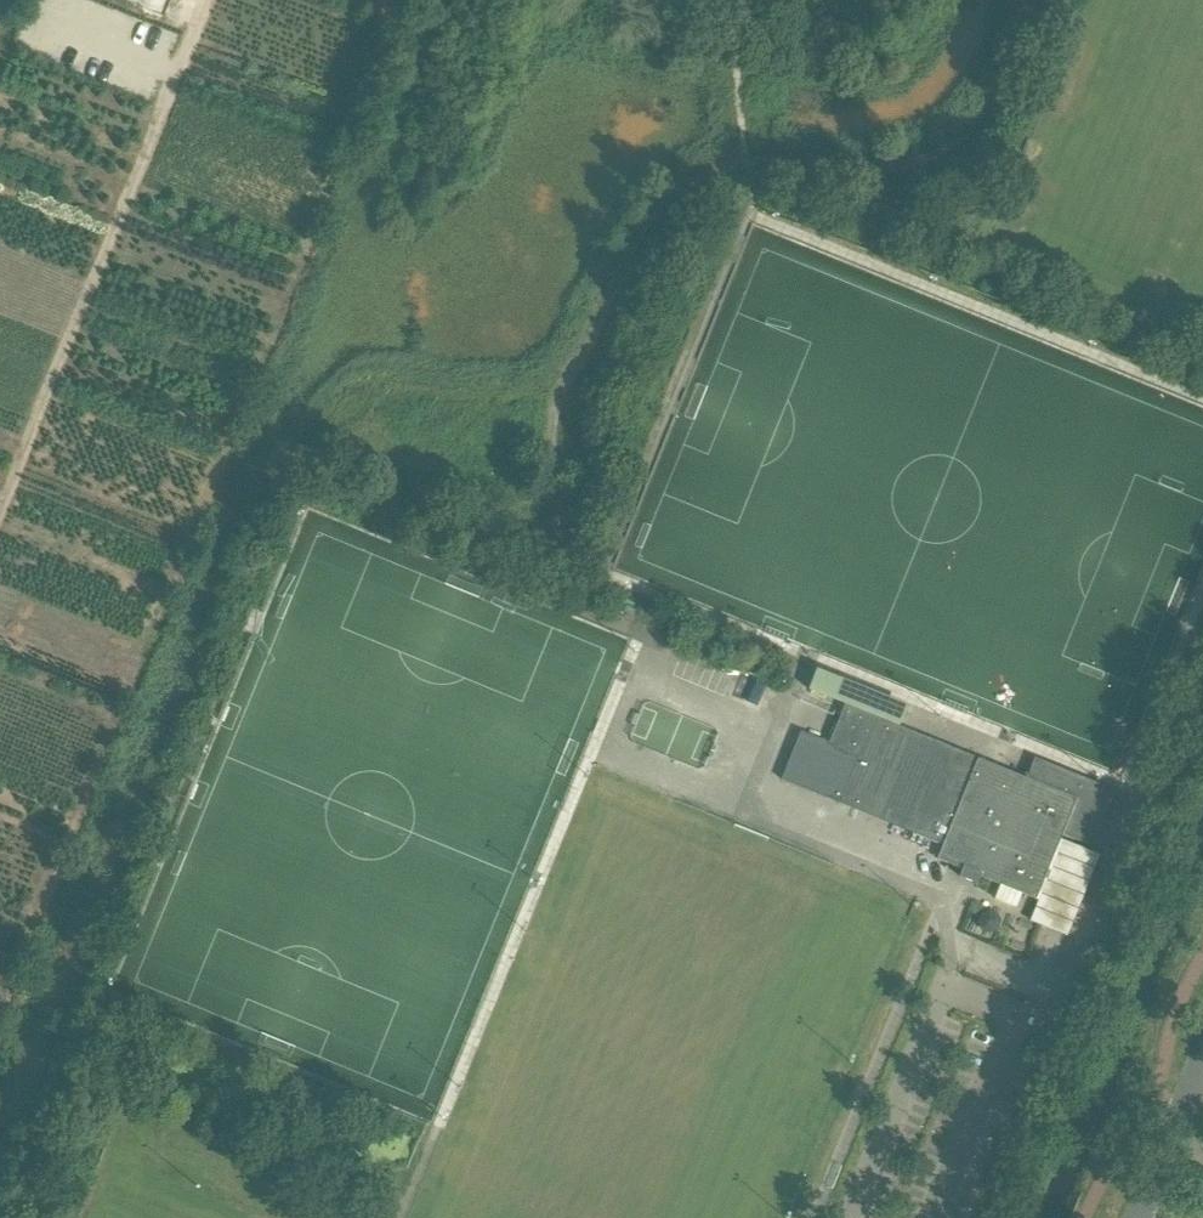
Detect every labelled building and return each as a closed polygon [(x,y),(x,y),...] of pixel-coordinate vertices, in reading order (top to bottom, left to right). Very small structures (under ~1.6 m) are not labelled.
[(816,671),(809,691),(841,703),(895,725),(903,706),(816,671)] [(801,734),(782,780),(836,801),(944,846),(938,860),(962,871),(960,877),(978,885),(981,878),(990,882),(1000,886),(995,899),(1016,908),(1021,895),(1038,902),(1030,922),(1038,925),(1041,926),(1063,935),(1064,934),(1067,936),(1100,855),(1085,849),(1087,846),(1088,846),(1111,790),(1109,789),(1030,757),(1022,777),(895,725),(841,703),(824,744),(801,734)]
